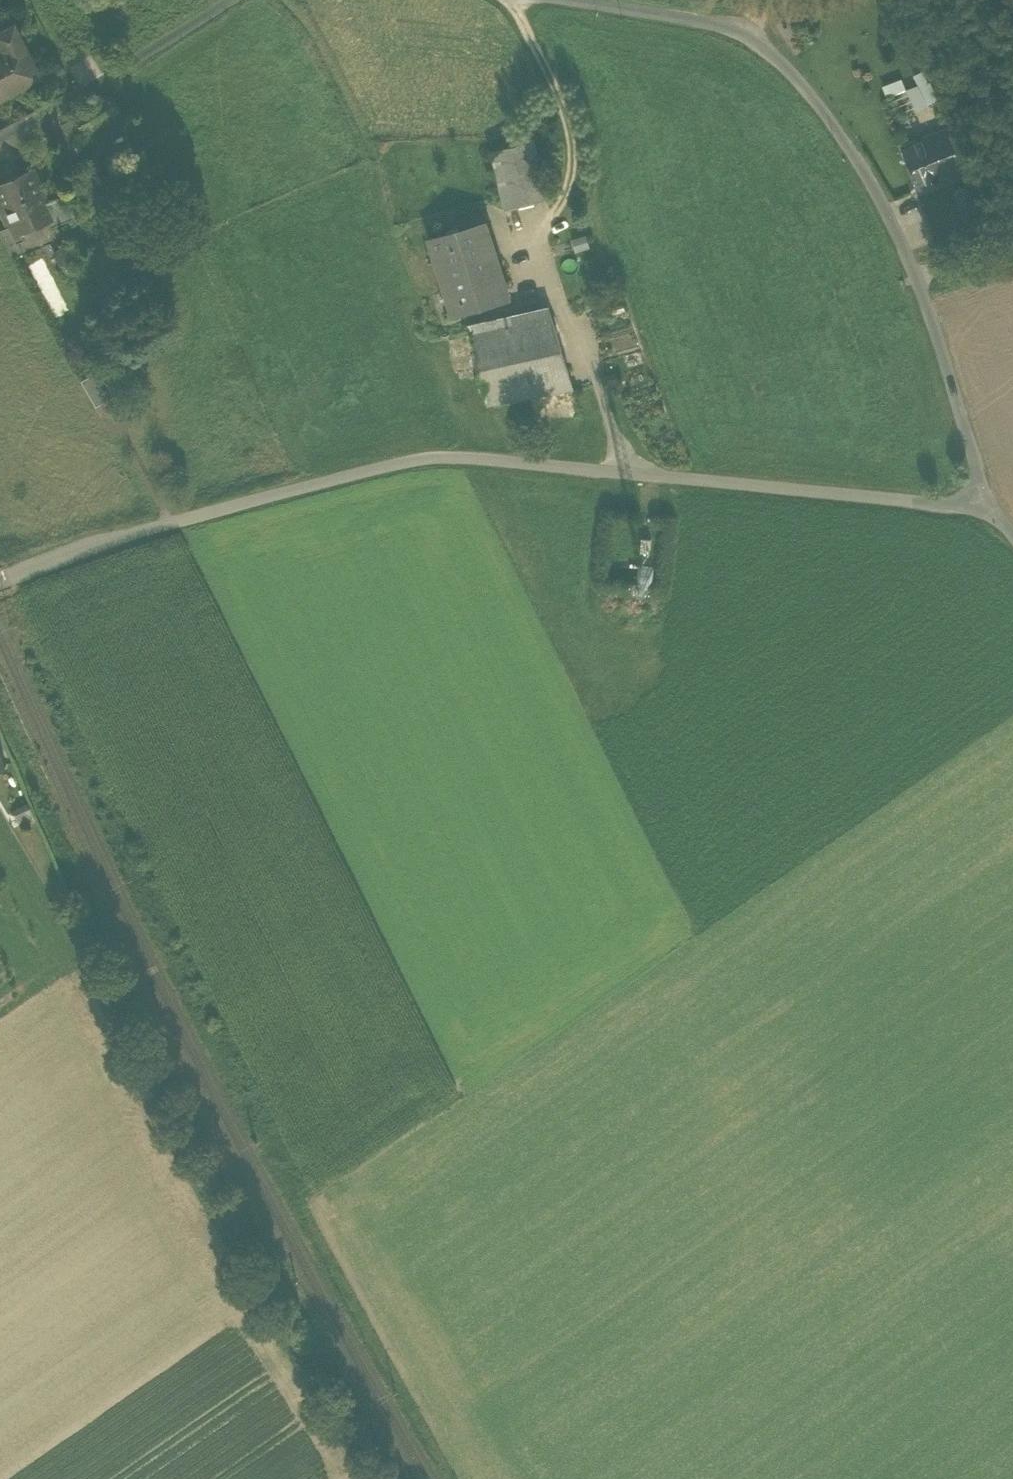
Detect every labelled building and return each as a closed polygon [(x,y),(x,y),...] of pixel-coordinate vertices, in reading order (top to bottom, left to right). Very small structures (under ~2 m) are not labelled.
[(16,88),(18,91),(39,81),(13,28),(0,35),(0,50),(2,53),(0,54),(0,96),(16,88)] [(907,88),(917,109),(939,100),(925,69),(913,74),(917,84),(907,88)] [(884,84),(888,96),(907,90),(903,78),(884,84)] [(934,136),(952,177),(966,172),(948,132),(934,136)] [(903,148),(918,190),(952,177),(934,136),(903,148)] [(491,151),(506,210),(549,200),(535,141),(491,151)] [(21,201),(42,192),(33,169),(4,181),(0,183),(0,210),(21,201)] [(32,227),(46,221),(55,218),(47,201),(42,192),(21,201),(32,227)] [(68,193),(47,201),(55,218),(46,221),(49,230),(78,219),(68,193)] [(32,227),(21,201),(0,210),(0,212),(7,229),(10,236),(14,234),(32,227)] [(431,240),(454,314),(508,300),(485,225),(431,240)] [(0,232),(12,255),(22,251),(14,234),(10,236),(7,229),(0,232)] [(52,253),(58,265),(87,251),(80,238),(52,253)] [(469,325),(487,405),(574,388),(549,308),(469,325)]
